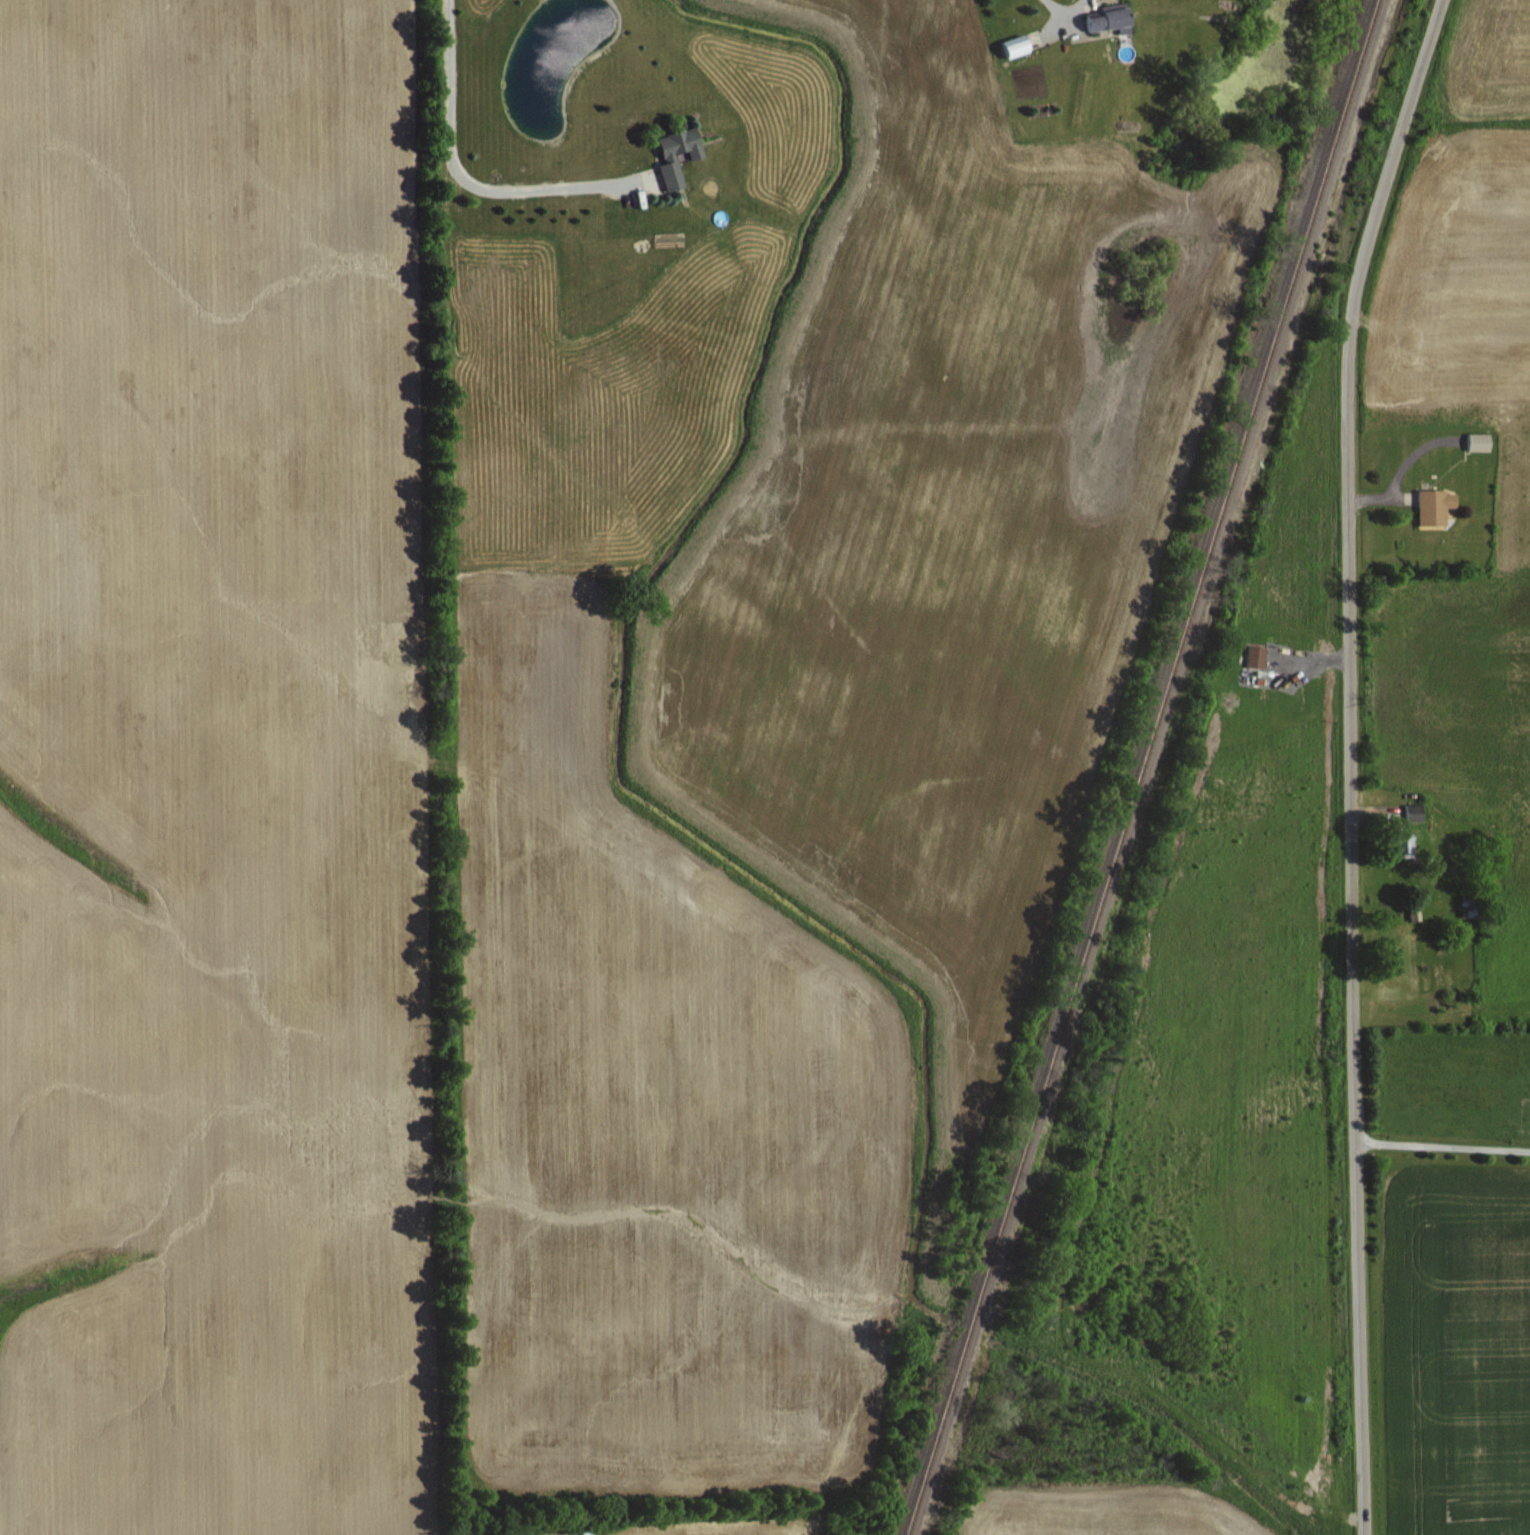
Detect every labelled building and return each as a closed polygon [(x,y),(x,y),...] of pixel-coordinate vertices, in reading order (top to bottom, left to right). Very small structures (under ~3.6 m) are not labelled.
[(1118,26),(1119,34),(1132,32),(1129,8),(1082,15),(1085,31),(1118,26)] [(999,41),(1005,59),(1031,51),(1026,33),(999,41)] [(684,186),(675,152),(688,149),(690,160),(704,156),(696,126),(656,136),(663,162),(658,164),(665,191),(684,186)] [(1490,451),(1491,433),(1468,432),(1468,450),(1490,451)] [(1418,490),(1419,526),(1447,526),(1447,507),(1457,507),(1457,493),(1448,493),(1448,489),(1418,490)] [(1264,668),(1264,645),(1246,645),(1246,667),(1264,668)] [(1423,821),(1422,804),(1397,804),(1398,811),(1389,811),(1390,822),(1423,821)]
